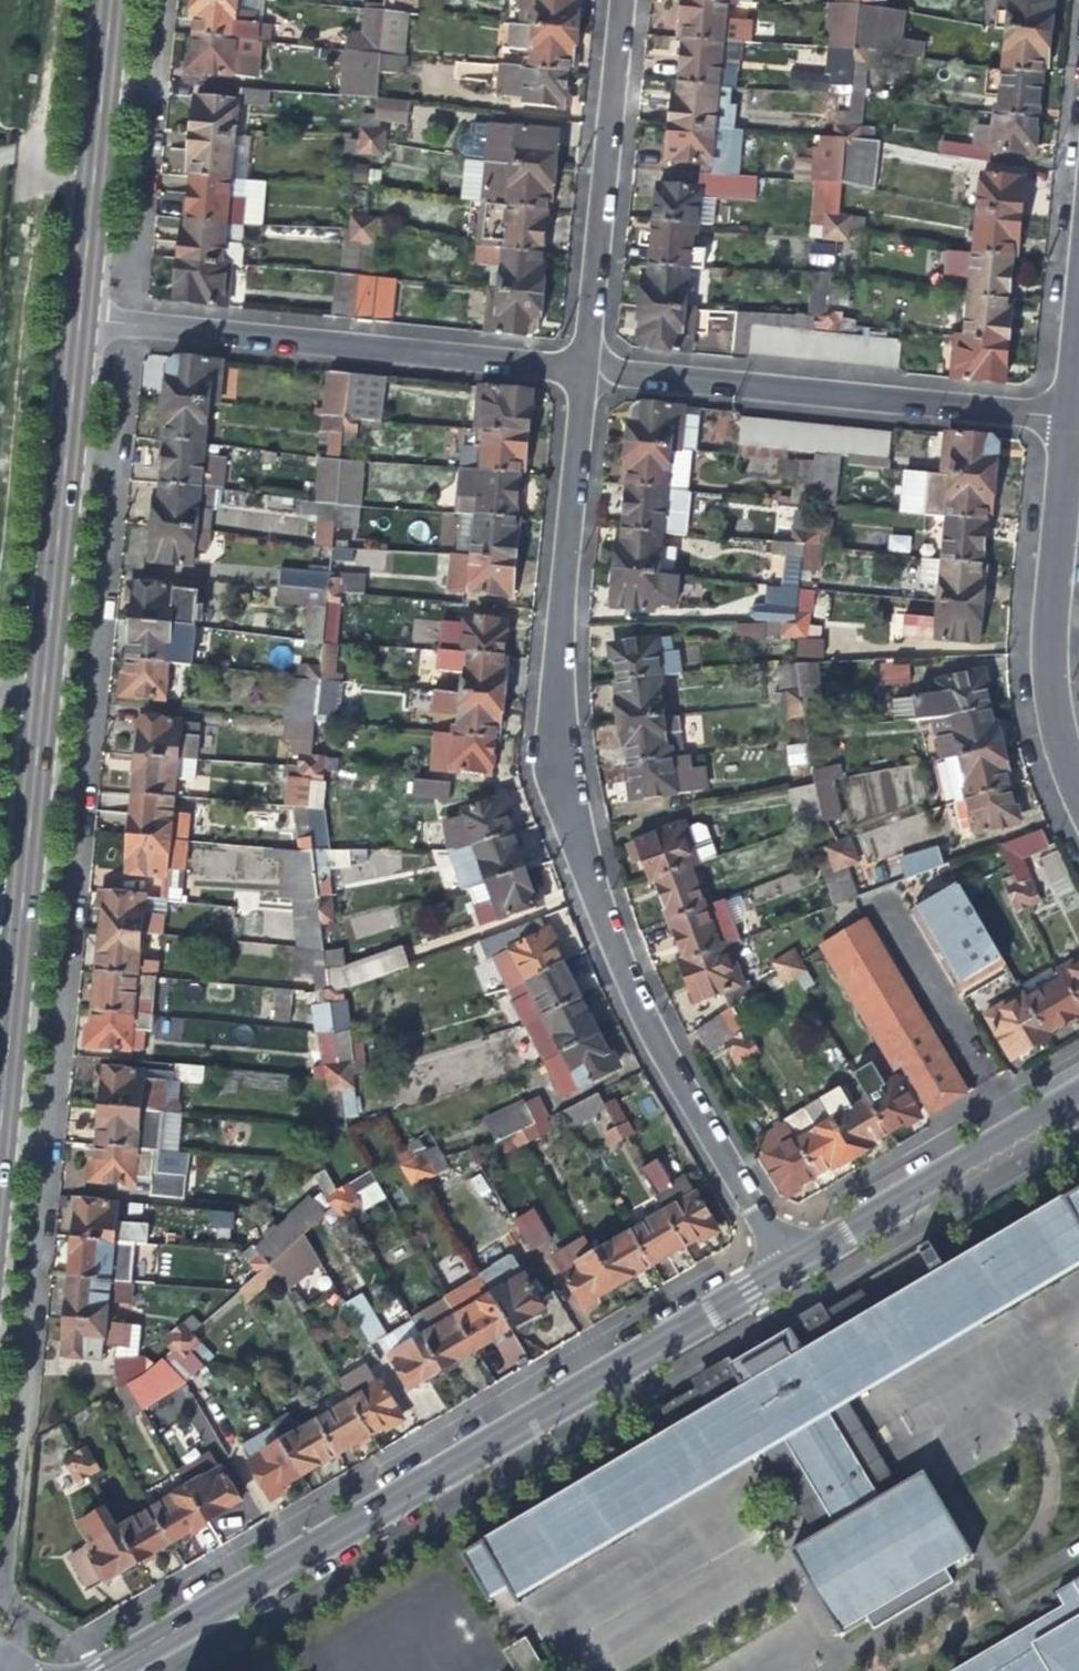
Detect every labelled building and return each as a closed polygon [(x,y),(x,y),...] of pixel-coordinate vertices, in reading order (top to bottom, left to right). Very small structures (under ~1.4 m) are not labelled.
[(234,0),(189,0),(188,13),(194,16),(193,21),(192,35),(235,39),(256,42),(268,43),(270,24),(255,22),(256,10),(249,10),(233,8),(234,0)] [(250,0),(234,0),(233,8),(249,10),(250,0)] [(405,0),(385,0),(384,11),(403,12),(405,0)] [(531,25),(574,29),(576,12),(577,0),(534,0),(531,25)] [(676,36),(719,40),(722,17),(723,2),(703,0),(679,0),(677,20),(676,36)] [(1004,27),(1046,31),(1048,13),(1049,0),(996,0),(994,26),(1004,27)] [(828,1),(827,8),(856,10),(857,4),(836,2),(828,1)] [(902,11),(882,8),(857,4),(856,10),(852,47),(864,48),(886,50),(922,56),(923,41),(899,38),(902,11)] [(823,44),(841,46),(852,47),(856,10),(827,8),(823,44)] [(347,31),(346,50),(379,53),(384,11),(363,9),(360,32),(347,31)] [(405,13),(403,12),(384,11),(379,53),(400,55),(405,13)] [(749,20),(722,17),(719,40),(734,42),(747,43),(749,20)] [(573,50),(574,29),(531,25),(528,67),(565,71),(570,71),(573,50)] [(1004,27),(1000,68),(1038,72),(1039,65),(1043,63),(1044,50),(1046,31),(1004,27)] [(253,79),(255,55),(234,52),(235,39),(192,35),(191,37),(190,52),(188,72),(253,79)] [(730,88),(732,71),(716,69),(719,40),(676,36),(674,55),(671,83),(715,87),(730,88)] [(256,42),(235,39),(234,52),(255,55),(256,42)] [(734,42),(719,40),(716,69),(732,71),(734,42)] [(839,58),(851,59),(852,47),(841,46),(839,58)] [(848,91),(860,93),(864,48),(852,47),(851,59),(850,74),(848,91)] [(340,97),(374,99),(377,70),(379,53),(346,50),(340,97)] [(404,56),(400,55),(379,53),(377,70),(402,72),(404,56)] [(564,89),(565,71),(528,67),(500,65),(497,93),(520,97),(519,103),(562,108),(564,89)] [(997,96),(995,112),(1033,116),(1035,97),(1038,72),(1000,68),(984,66),(982,95),(997,96)] [(794,89),(824,91),(825,74),(793,71),(792,89),(794,89)] [(710,127),(715,87),(671,83),(669,105),(667,123),(710,127)] [(236,89),(235,101),(235,106),(267,109),(269,91),(251,90),(236,89)] [(857,126),(860,93),(848,91),(846,108),(844,125),(843,136),(843,137),(871,140),(871,127),(857,126)] [(232,137),(235,106),(235,101),(192,96),(190,115),(189,132),(232,137)] [(406,103),(374,99),(372,123),(403,126),(406,103)] [(1031,135),(1033,116),(995,112),(992,112),(990,128),(972,126),(969,143),(940,139),(937,151),(987,160),(988,148),(1029,153),(1031,135)] [(464,156),(484,160),(552,169),(554,153),(556,133),(468,123),(467,131),(450,129),(447,153),(462,156),(464,156)] [(726,128),(710,127),(667,123),(665,144),(664,158),(722,164),(726,128)] [(833,124),(831,135),(843,136),(844,125),(833,124)] [(358,127),(357,139),(370,141),(371,128),(358,127)] [(381,129),(371,128),(370,141),(379,142),(381,129)] [(228,179),(232,137),(189,132),(187,151),(185,173),(188,173),(188,176),(228,179)] [(830,146),(842,148),(843,137),(843,136),(831,135),(830,146)] [(876,141),(871,140),(843,137),(842,148),(839,181),(871,188),(875,152),(876,141)] [(355,151),(368,153),(370,141),(357,139),(355,151)] [(378,155),(379,142),(370,141),(368,153),(378,155)] [(459,199),(480,202),(484,160),(464,156),(459,199)] [(551,186),(552,169),(484,160),(480,202),(542,210),(543,201),(549,202),(551,186)] [(699,173),(697,189),(697,193),(753,199),(755,176),(721,174),(699,173)] [(979,174),(975,211),(1018,215),(1019,198),(1021,179),(979,174)] [(225,201),(228,179),(188,176),(186,195),(183,218),(232,222),(240,222),(242,203),(225,201)] [(827,180),(823,223),(834,224),(835,214),(839,181),(827,180)] [(694,225),(697,193),(697,189),(656,185),(654,204),(652,221),(690,225),(694,225)] [(480,202),(476,246),(491,249),(538,254),(540,232),(542,210),(480,202)] [(1016,234),(1018,215),(975,211),(971,251),(1010,255),(1010,253),(1014,253),(1016,234)] [(848,216),(835,214),(834,224),(847,226),(848,216)] [(349,215),(348,227),(360,228),(362,217),(349,215)] [(372,218),(362,217),(360,228),(371,230),(372,218)] [(230,243),(232,222),(183,218),(183,220),(180,220),(178,239),(176,260),(219,263),(221,242),(230,243)] [(688,247),(690,225),(652,221),(650,243),(648,264),(685,268),(702,268),(704,249),(688,247)] [(822,235),(833,236),(834,224),(823,223),(822,235)] [(845,238),(847,226),(834,224),(833,236),(845,238)] [(342,238),(339,273),(355,275),(359,240),(360,228),(348,227),(346,238),(342,238)] [(370,241),(371,230),(360,228),(359,240),(370,241)] [(538,257),(538,254),(491,249),(476,246),(474,264),(489,265),(486,291),(539,296),(541,278),(543,258),(538,257)] [(971,251),(966,296),(1005,299),(1008,275),(1010,257),(1010,255),(971,251)] [(228,264),(219,263),(176,260),(174,281),(172,301),(224,306),(228,264)] [(681,309),(685,268),(648,264),(647,270),(643,270),(641,288),(639,305),(681,309)] [(336,273),(331,317),(351,318),(355,275),(339,273),(336,273)] [(391,279),(355,275),(351,318),(386,322),(391,279)] [(828,285),(826,305),(825,315),(838,316),(839,306),(844,307),(846,286),(828,285)] [(486,291),(482,331),(530,336),(536,330),(537,316),(539,296),(486,291)] [(1004,304),(1005,299),(966,296),(962,338),(1006,341),(1006,339),(1008,324),(1009,304),(1004,304)] [(815,303),(814,314),(825,315),(826,305),(815,303)] [(636,339),(643,348),(649,348),(688,352),(692,309),(681,309),(639,305),(638,323),(636,339)] [(733,349),(748,351),(750,324),(752,311),(735,311),(733,349)] [(813,325),(824,326),(825,315),(814,314),(813,325)] [(836,327),(838,316),(825,315),(824,326),(836,327)] [(748,351),(761,352),(763,325),(750,324),(748,351)] [(761,352),(775,353),(778,327),(763,325),(761,352)] [(775,353),(791,355),(793,329),(778,327),(775,353)] [(791,355),(805,356),(807,330),(793,329),(791,355)] [(805,356),(821,358),(823,332),(807,330),(805,356)] [(821,358),(836,359),(839,333),(823,332),(821,358)] [(836,359),(851,361),(853,335),(839,333),(836,359)] [(851,361),(865,363),(867,336),(853,335),(851,361)] [(865,363),(880,364),(883,338),(867,336),(865,363)] [(1004,362),(1006,341),(962,338),(953,337),(949,377),(1002,382),(1004,362)] [(899,339),(883,338),(880,364),(895,365),(899,339)] [(162,398),(162,401),(206,404),(215,406),(219,362),(172,357),(166,363),(164,382),(162,398)] [(320,417),(330,418),(342,419),(346,374),(325,372),(320,417)] [(381,378),(346,374),(342,419),(355,420),(377,421),(381,378)] [(476,388),(473,428),(526,433),(528,416),(530,393),(476,388)] [(202,444),(206,404),(162,401),(160,419),(159,436),(163,436),(162,439),(202,444)] [(626,430),(624,444),(666,449),(677,450),(681,408),(633,403),(628,409),(626,430)] [(698,409),(681,408),(677,450),(691,451),(694,452),(698,409)] [(326,460),(338,462),(341,430),(342,419),(330,418),(326,460)] [(354,431),(355,420),(342,419),(341,430),(354,431)] [(737,446),(750,447),(753,420),(739,419),(737,446)] [(768,421),(753,420),(750,447),(766,448),(768,421)] [(782,423),(768,421),(766,448),(780,450),(782,423)] [(798,424),(782,423),(780,450),(796,452),(798,424)] [(814,426),(798,424),(796,452),(811,453),(814,426)] [(827,427),(814,426),(811,453),(824,454),(826,454),(827,427)] [(842,428),(827,427),(826,454),(839,456),(842,428)] [(524,452),(526,433),(473,428),(472,448),(462,447),(460,468),(516,471),(516,468),(522,469),(524,452)] [(857,430),(842,428),(839,456),(845,457),(855,457),(857,430)] [(872,431),(857,430),(855,457),(870,459),(872,431)] [(889,432),(872,431),(870,459),(886,460),(889,432)] [(943,432),(939,476),(991,481),(992,463),(994,444),(988,436),(943,432)] [(158,481),(158,483),(198,488),(217,490),(220,461),(201,458),(202,444),(162,439),(160,462),(158,481)] [(662,491),(666,449),(624,444),(622,467),(620,484),(625,484),(625,487),(662,491)] [(677,450),(666,449),(662,491),(687,493),(691,451),(677,450)] [(811,453),(810,463),(823,464),(824,454),(811,453)] [(836,465),(844,466),(845,457),(839,456),(826,454),(824,454),(823,464),(836,465)] [(885,470),(886,460),(870,459),(855,457),(845,457),(844,466),(885,470)] [(338,462),(326,460),(322,506),(333,507),(338,462)] [(359,463),(338,462),(333,507),(355,508),(359,463)] [(796,476),(808,477),(810,463),(797,462),(796,476)] [(833,507),(836,465),(823,464),(810,463),(808,477),(805,505),(833,507)] [(455,513),(461,513),(512,517),(514,494),(516,471),(460,468),(455,513)] [(899,513),(924,515),(927,474),(904,472),(899,513)] [(989,500),(991,481),(939,476),(927,474),(924,515),(945,517),(983,520),(983,518),(987,517),(989,500)] [(193,528),(198,488),(158,483),(158,487),(154,487),(152,504),(150,524),(193,528)] [(623,510),(621,530),(658,533),(662,491),(625,487),(623,510)] [(687,493),(662,491),(658,533),(685,536),(689,493),(687,493)] [(330,549),(331,529),(333,507),(322,506),(297,502),(295,514),(319,517),(316,547),(330,549)] [(352,531),(355,508),(333,507),(331,529),(352,531)] [(461,513),(456,555),(513,560),(514,546),(517,521),(511,520),(512,517),(461,513)] [(981,541),(983,520),(945,517),(940,561),(979,565),(981,541)] [(212,531),(193,528),(150,524),(148,543),(146,561),(207,568),(212,531)] [(654,575),(658,533),(621,530),(620,538),(615,538),(613,554),(611,571),(654,575)] [(790,534),(789,545),(801,546),(802,535),(790,534)] [(815,537),(802,535),(801,546),(813,547),(815,537)] [(889,553),(910,551),(909,535),(888,536),(889,553)] [(783,558),(780,588),(796,590),(799,557),(801,546),(789,545),(770,543),(769,556),(783,558)] [(812,558),(813,547),(801,546),(799,557),(812,558)] [(332,547),(331,563),(384,567),(385,550),(332,547)] [(511,577),(513,560),(456,555),(450,555),(446,591),(509,596),(511,577)] [(978,573),(979,565),(940,561),(919,558),(917,583),(938,585),(936,602),(978,606),(980,590),(981,575),(978,573)] [(282,569),(280,587),(326,592),(327,575),(282,569)] [(675,577),(654,575),(611,571),(609,591),(608,607),(650,612),(651,605),(672,607),(675,577)] [(328,572),(327,575),(326,592),(339,593),(361,595),(363,576),(328,572)] [(132,605),(130,623),(193,630),(196,597),(171,595),(172,588),(134,584),(132,605)] [(324,606),(325,604),(326,592),(280,587),(279,603),(324,606)] [(762,622),(780,623),(792,624),(794,612),(796,590),(780,588),(764,587),(762,612),(762,622)] [(338,605),(339,593),(326,592),(325,604),(338,605)] [(977,623),(978,606),(936,602),(934,619),(903,616),(902,636),(975,643),(977,623)] [(806,614),(794,612),(792,624),(791,637),(803,638),(806,614)] [(462,615),(458,653),(501,657),(501,655),(503,638),(505,620),(462,615)] [(195,630),(193,630),(130,623),(128,641),(126,661),(164,664),(190,667),(195,630)] [(763,634),(791,637),(792,624),(780,623),(780,626),(768,625),(735,627),(736,640),(763,639),(763,634)] [(612,668),(614,681),(654,676),(658,675),(677,675),(674,652),(667,653),(665,638),(609,645),(612,668)] [(792,641),(794,660),(820,660),(820,644),(792,641)] [(506,658),(501,657),(458,653),(443,652),(441,672),(460,674),(458,695),(502,698),(504,682),(506,658)] [(161,699),(164,664),(126,661),(124,678),(123,695),(161,699)] [(815,663),(795,664),(798,685),(799,691),(801,704),(803,717),(805,730),(821,728),(815,663)] [(779,687),(798,685),(795,664),(776,666),(779,687)] [(881,684),(908,683),(907,664),(881,667),(881,684)] [(307,668),(305,681),(317,682),(319,669),(307,668)] [(332,671),(319,669),(317,682),(330,683),(332,671)] [(893,723),(928,719),(943,718),(985,707),(981,690),(976,671),(935,680),(938,693),(890,700),(893,723)] [(659,716),(654,676),(614,681),(616,698),(613,703),(614,711),(615,723),(659,716)] [(283,721),(313,724),(317,682),(305,681),(288,679),(283,721)] [(326,725),(330,683),(317,682),(313,724),(326,725)] [(788,693),(789,706),(801,704),(799,691),(788,693)] [(500,719),(502,698),(458,695),(430,692),(428,709),(457,713),(454,737),(492,740),(498,741),(500,719)] [(791,719),(803,717),(801,704),(789,706),(791,719)] [(942,761),(957,758),(999,748),(995,729),(989,727),(987,720),(985,707),(943,718),(928,719),(932,739),(937,739),(942,761)] [(677,715),(659,716),(615,723),(618,742),(623,745),(624,754),(625,764),(682,757),(677,715)] [(136,740),(135,756),(194,761),(196,737),(177,735),(178,724),(138,719),(136,740)] [(301,742),(298,768),(309,769),(310,756),(313,727),(287,725),(285,741),(301,742)] [(490,760),(492,740),(454,737),(441,736),(437,772),(488,777),(490,760)] [(806,763),(805,743),(787,744),(788,764),(806,763)] [(957,758),(965,798),(1003,790),(1000,777),(998,770),(1003,766),(999,748),(957,758)] [(192,778),(194,761),(135,756),(133,777),(131,795),(171,799),(173,776),(192,778)] [(324,757),(310,756),(309,769),(322,770),(324,757)] [(685,756),(682,757),(625,764),(626,766),(627,781),(630,799),(702,789),(699,765),(686,766),(685,756)] [(286,809),(292,809),(305,811),(308,782),(309,769),(298,768),(297,781),(288,780),(286,809)] [(321,783),(322,770),(309,769),(308,782),(321,783)] [(823,772),(812,773),(813,784),(825,782),(823,772)] [(800,775),(802,787),(813,784),(812,773),(800,775)] [(449,798),(449,780),(411,780),(411,799),(449,798)] [(827,794),(825,782),(813,784),(815,796),(827,794)] [(817,809),(815,796),(813,784),(802,787),(787,789),(794,831),(822,822),(817,809)] [(1006,806),(1003,790),(965,798),(961,798),(969,833),(1010,824),(1006,806)] [(169,820),(171,799),(131,795),(129,815),(127,835),(182,841),(186,841),(188,822),(169,820)] [(458,810),(470,846),(508,832),(503,817),(497,798),(458,810)] [(292,809),(297,851),(310,850),(305,811),(292,809)] [(646,881),(651,880),(688,867),(697,864),(714,858),(702,828),(695,826),(684,830),(681,824),(632,842),(640,864),(646,881)] [(996,845),(1015,884),(1025,905),(1035,901),(1016,858),(1043,846),(1037,830),(996,845)] [(463,888),(474,884),(521,870),(515,853),(508,832),(470,846),(450,851),(463,888)] [(178,890),(182,841),(127,835),(125,855),(123,873),(163,877),(162,889),(178,890)] [(841,841),(831,844),(837,858),(847,855),(841,841)] [(820,848),(826,862),(837,858),(831,844),(820,848)] [(903,879),(941,865),(935,847),(897,861),(903,879)] [(1055,896),(1073,888),(1056,849),(1038,858),(1055,896)] [(279,900),(294,902),(300,902),(317,901),(310,850),(297,851),(284,850),(279,900)] [(348,850),(310,850),(317,901),(318,912),(330,910),(324,865),(349,862),(348,850)] [(841,868),(837,858),(826,862),(829,872),(841,868)] [(702,906),(688,867),(651,880),(660,903),(666,919),(702,906)] [(823,877),(832,904),(857,896),(848,869),(823,877)] [(526,888),(521,870),(474,884),(480,906),(476,908),(480,924),(533,906),(526,888)] [(934,949),(957,986),(959,985),(1000,961),(954,884),(911,910),(934,949)] [(1013,910),(1025,905),(1015,884),(1003,889),(1013,910)] [(901,894),(909,907),(918,901),(911,888),(901,894)] [(155,891),(153,905),(163,905),(178,907),(180,894),(155,891)] [(161,937),(162,919),(140,917),(141,903),(141,897),(104,894),(102,914),(100,931),(138,935),(161,937)] [(723,899),(702,906),(666,919),(676,946),(681,962),(726,945),(738,941),(723,899)] [(294,902),(300,949),(323,951),(319,924),(318,912),(317,901),(300,902),(294,902)] [(153,905),(141,903),(140,917),(162,919),(163,905),(153,905)] [(493,958),(509,988),(558,963),(547,943),(534,918),(477,940),(485,960),(493,958)] [(821,950),(830,965),(870,941),(859,923),(819,946),(821,950)] [(134,977),(138,935),(100,931),(97,954),(95,975),(134,977)] [(830,965),(840,981),(880,958),(870,941),(830,965)] [(398,943),(345,964),(325,971),(328,991),(341,990),(349,989),(408,966),(401,949),(398,943)] [(740,985),(726,945),(681,962),(676,964),(684,985),(690,1003),(718,993),(727,1010),(751,995),(747,983),(740,985)] [(314,981),(315,993),(328,991),(325,971),(323,953),(323,951),(300,949),(296,949),(292,978),(314,981)] [(344,950),(323,953),(325,971),(345,964),(344,950)] [(782,962),(787,971),(797,965),(791,956),(782,962)] [(1063,983),(1078,1012),(1078,957),(1055,970),(1063,983)] [(840,981),(850,999),(890,975),(880,958),(840,981)] [(514,1007),(523,1025),(576,998),(568,983),(558,963),(509,988),(507,989),(515,1006),(514,1007)] [(803,975),(797,965),(787,971),(794,981),(803,975)] [(785,988),(794,981),(787,971),(777,978),(785,988)] [(151,979),(134,977),(95,975),(93,994),(91,1013),(147,1018),(151,979)] [(850,999),(861,1017),(901,993),(890,975),(850,999)] [(1027,1006),(1043,1034),(1062,1022),(1078,1013),(1078,1012),(1063,983),(1027,1006)] [(343,1002),(341,990),(328,991),(329,1004),(343,1002)] [(315,993),(317,1035),(333,1036),(329,1004),(328,991),(315,993)] [(1046,1038),(1043,1034),(1027,1006),(1019,992),(976,1017),(1004,1064),(1027,1049),(1046,1038)] [(861,1017),(871,1034),(911,1010),(901,993),(861,1017)] [(523,1025),(542,1061),(594,1035),(586,1018),(576,998),(523,1025)] [(346,1002),(343,1002),(329,1004),(333,1036),(351,1031),(346,1002)] [(871,1034),(881,1051),(922,1028),(911,1010),(871,1034)] [(146,1032),(147,1018),(91,1013),(90,1029),(88,1047),(136,1052),(138,1031),(146,1032)] [(727,1055),(738,1050),(718,1016),(693,1032),(703,1048),(707,1054),(722,1046),(727,1055)] [(933,1046),(922,1028),(881,1051),(892,1070),(899,1067),(933,1046)] [(351,1031),(333,1036),(339,1080),(350,1078),(349,1066),(354,1065),(351,1031)] [(324,1068),(326,1082),(339,1080),(333,1036),(317,1035),(321,1068),(324,1068)] [(604,1053),(594,1035),(542,1061),(561,1096),(612,1070),(604,1053)] [(749,1044),(738,1050),(744,1060),(754,1055),(749,1044)] [(899,1067),(904,1075),(909,1084),(944,1065),(933,1046),(899,1067)] [(944,1065),(909,1084),(920,1102),(954,1082),(953,1081),(944,1065)] [(197,1069),(172,1067),(171,1080),(195,1083),(197,1069)] [(853,1083),(865,1102),(885,1136),(900,1127),(916,1117),(912,1111),(922,1105),(920,1102),(909,1084),(904,1075),(887,1084),(878,1069),(853,1083)] [(100,1093),(98,1108),(159,1114),(165,1115),(167,1095),(153,1093),(154,1079),(141,1078),(141,1074),(102,1070),(100,1093)] [(351,1093),(350,1078),(339,1080),(340,1094),(351,1093)] [(327,1096),(340,1094),(339,1080),(326,1082),(327,1096)] [(928,1115),(962,1096),(954,1082),(920,1102),(922,1105),(928,1115)] [(876,1141),(885,1136),(865,1102),(858,1105),(849,1089),(829,1100),(839,1117),(829,1122),(852,1160),(867,1151),(869,1145),(876,1141)] [(614,1127),(623,1122),(611,1100),(602,1105),(614,1127)] [(495,1144),(509,1137),(520,1131),(530,1126),(532,1125),(523,1107),(486,1125),(495,1144)] [(159,1115),(159,1114),(98,1108),(96,1130),(94,1146),(153,1152),(156,1152),(159,1115)] [(841,1166),(852,1160),(829,1122),(815,1130),(802,1108),(781,1122),(782,1125),(814,1178),(828,1169),(833,1171),(841,1166)] [(624,1123),(615,1128),(620,1138),(620,1139),(629,1134),(624,1123)] [(799,1186),(814,1178),(782,1125),(752,1143),(762,1159),(760,1160),(781,1196),(799,1186)] [(537,1138),(530,1126),(520,1131),(527,1143),(537,1138)] [(609,1144),(620,1138),(615,1128),(604,1134),(609,1144)] [(516,1149),(527,1143),(520,1131),(509,1137),(516,1149)] [(150,1180),(150,1175),(153,1152),(94,1146),(92,1165),(91,1181),(130,1184),(130,1178),(150,1180)] [(421,1155),(409,1162),(415,1172),(427,1165),(421,1155)] [(637,1171),(652,1198),(669,1188),(654,1161),(637,1171)] [(404,1179),(415,1172),(409,1162),(398,1168),(404,1179)] [(434,1177),(427,1165),(415,1172),(422,1183),(434,1177)] [(314,1179),(326,1200),(335,1194),(323,1174),(314,1179)] [(369,1174),(346,1188),(352,1198),(375,1184),(369,1174)] [(150,1175),(150,1180),(148,1196),(181,1200),(183,1178),(150,1175)] [(699,1236),(712,1229),(683,1180),(669,1188),(652,1198),(661,1213),(681,1247),(699,1236)] [(381,1194),(375,1184),(352,1198),(342,1204),(348,1214),(354,1224),(364,1218),(358,1209),(381,1194)] [(459,1554),(486,1599),(506,1587),(510,1597),(762,1450),(812,1537),(898,1485),(847,1400),(1078,1262),(1078,1187),(870,1310),(858,1290),(817,1314),(813,1308),(786,1325),(790,1331),(774,1341),(761,1348),(746,1357),(728,1368),(724,1361),(696,1378),(700,1385),(660,1409),(671,1428),(459,1554)] [(346,1188),(335,1194),(342,1204),(352,1198),(346,1188)] [(326,1200),(332,1210),(342,1204),(335,1194),(326,1200)] [(73,1221),(71,1238),(112,1242),(115,1205),(75,1202),(73,1221)] [(254,1250),(260,1257),(269,1249),(276,1257),(299,1236),(322,1216),(310,1202),(289,1220),(277,1230),(274,1227),(262,1238),(265,1240),(254,1250)] [(337,1221),(348,1214),(342,1204),(332,1210),(331,1211),(337,1221)] [(507,1220),(518,1239),(525,1251),(545,1238),(528,1208),(507,1220)] [(205,1235),(231,1236),(232,1212),(206,1210),(205,1235)] [(665,1256),(681,1247),(661,1213),(628,1233),(648,1266),(665,1256)] [(631,1276),(648,1266),(628,1233),(593,1253),(612,1287),(631,1276)] [(299,1236),(276,1257),(267,1265),(278,1277),(287,1288),(317,1264),(299,1236)] [(133,1244),(112,1242),(71,1238),(69,1259),(67,1278),(130,1283),(133,1244)] [(549,1255),(559,1273),(577,1262),(567,1244),(549,1255)] [(269,1249),(260,1257),(267,1265),(276,1257),(269,1249)] [(601,1293),(612,1287),(593,1253),(577,1262),(559,1273),(579,1306),(601,1293)] [(474,1275),(478,1280),(506,1330),(525,1319),(540,1310),(507,1256),(474,1275)] [(249,1266),(256,1274),(267,1265),(260,1257),(249,1266)] [(244,1307),(278,1277),(267,1265),(256,1274),(235,1293),(244,1307)] [(128,1305),(130,1283),(67,1278),(65,1300),(63,1319),(104,1323),(106,1302),(128,1305)] [(444,1300),(445,1302),(473,1350),(490,1340),(506,1330),(478,1280),(444,1300)] [(410,1321),(411,1322),(439,1370),(457,1359),(473,1350),(445,1302),(410,1321)] [(350,1318),(353,1323),(366,1345),(384,1336),(367,1308),(350,1318)] [(133,1326),(104,1323),(63,1319),(63,1321),(61,1339),(59,1355),(100,1359),(102,1345),(126,1347),(124,1358),(113,1360),(110,1394),(113,1393),(124,1386),(141,1375),(143,1356),(137,1357),(139,1328),(140,1327),(133,1326)] [(425,1379),(439,1370),(411,1322),(384,1337),(393,1352),(387,1355),(407,1389),(425,1379)] [(182,1326),(174,1333),(181,1340),(189,1334),(182,1326)] [(164,1342),(170,1350),(181,1340),(174,1333),(164,1342)] [(198,1344),(189,1334),(181,1340),(190,1351),(198,1344)] [(199,1361),(190,1351),(181,1340),(170,1350),(161,1358),(181,1380),(201,1362),(199,1361)] [(184,1385),(181,1380),(161,1358),(142,1374),(141,1375),(124,1386),(138,1411),(184,1385)] [(377,1384),(347,1402),(368,1436),(387,1425),(398,1419),(377,1384)] [(129,1417),(138,1411),(124,1386),(113,1393),(129,1417)] [(347,1402),(314,1421),(334,1456),(352,1446),(368,1436),(347,1402)] [(288,1413),(268,1426),(269,1427),(278,1443),(298,1476),(318,1465),(334,1456),(314,1421),(299,1430),(288,1413)] [(248,1460),(278,1443),(269,1427),(239,1445),(248,1460)] [(284,1485),(298,1476),(278,1443),(248,1460),(246,1462),(265,1495),(284,1485)] [(83,1448),(71,1455),(84,1477),(96,1470),(83,1448)] [(74,1483),(84,1477),(71,1455),(61,1461),(74,1483)] [(176,1475),(184,1489),(217,1470),(209,1456),(176,1475)] [(236,1503),(217,1470),(184,1489),(204,1522),(222,1511),(236,1503)] [(921,1471),(898,1485),(812,1537),(788,1551),(803,1578),(828,1619),(834,1630),(856,1617),(871,1642),(961,1588),(946,1563),(968,1550),(953,1526),(921,1471)] [(184,1489),(150,1510),(169,1543),(188,1532),(204,1522),(184,1489)] [(78,1524),(90,1545),(104,1537),(99,1527),(109,1520),(103,1509),(78,1524)] [(150,1510),(115,1530),(135,1563),(156,1551),(169,1543),(150,1510)] [(114,1575),(135,1563),(115,1530),(109,1520),(99,1527),(104,1537),(90,1545),(66,1559),(86,1592),(114,1575)] [(1052,1594),(1060,1606),(950,1670),(1078,1670),(1078,1578),(1052,1594)] [(501,1651),(513,1670),(541,1670),(521,1639),(501,1651)]
